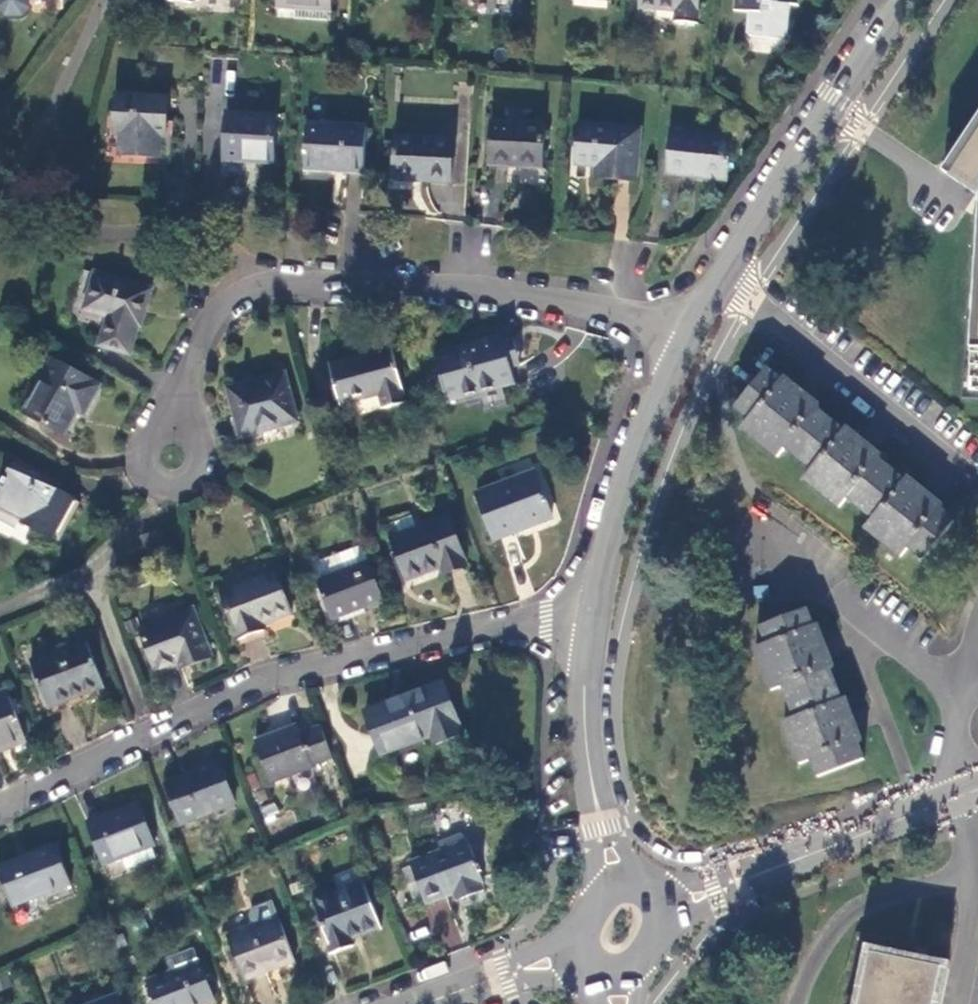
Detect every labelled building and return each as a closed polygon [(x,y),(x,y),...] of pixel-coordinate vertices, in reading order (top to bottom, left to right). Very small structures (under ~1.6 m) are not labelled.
[(0,11),(6,18),(19,17),(26,10),(26,0),(0,0),(0,2),(0,11)] [(275,8),(295,9),(327,10),(330,10),(331,0),(276,0),(275,8)] [(639,8),(677,11),(675,20),(697,22),(699,0),(640,0),(639,8)] [(735,10),(750,11),(748,35),(789,38),(792,2),(799,3),(799,0),(736,0),(735,10)] [(326,20),(327,10),(295,9),(294,19),(326,20)] [(165,98),(113,96),(112,135),(119,136),(120,155),(158,156),(159,137),(163,137),(165,98)] [(277,116),(224,113),(222,162),(275,163),(277,116)] [(545,124),(493,121),(490,166),(542,169),(545,124)] [(367,128),(306,125),(303,171),(364,174),(367,128)] [(640,130),(580,126),(576,163),(598,165),(597,177),(636,179),(640,130)] [(949,175),(977,194),(977,131),(949,175)] [(731,137),(671,132),(668,173),(727,178),(731,137)] [(453,140),(396,137),(394,180),(450,182),(453,140)] [(152,289),(96,271),(84,305),(111,315),(101,344),(130,353),(152,289)] [(513,328),(437,351),(451,399),(519,379),(516,368),(512,355),(520,353),(513,328)] [(393,346),(331,365),(343,405),(384,394),(388,405),(409,399),(393,346)] [(524,365),(520,353),(512,355),(516,368),(524,365)] [(98,385),(51,359),(22,413),(63,435),(76,410),(83,414),(98,385)] [(938,509),(940,506),(905,477),(902,481),(877,460),(880,456),(843,426),(840,430),(815,410),(818,405),(781,376),(779,380),(766,370),(735,408),(747,418),(740,427),(776,456),(783,447),(809,469),(802,478),(838,507),(845,498),(870,518),(863,528),(897,555),(905,546),(919,557),(950,519),(938,509)] [(284,374),(230,387),(241,436),(297,422),(284,374)] [(13,462),(0,486),(0,508),(30,525),(28,531),(56,545),(78,504),(50,489),(53,484),(13,462)] [(539,470),(480,492),(499,539),(557,516),(539,470)] [(472,564),(453,515),(395,538),(413,582),(443,570),(446,575),(472,564)] [(373,564),(323,584),(338,620),(387,600),(373,564)] [(279,572),(223,596),(244,641),(270,630),(267,624),(295,611),(279,572)] [(856,744),(859,742),(843,699),(839,700),(828,669),(831,668),(814,624),(810,625),(804,610),(759,626),(765,643),(753,646),(769,689),(781,686),(793,718),(782,722),(798,765),(811,761),(817,777),(862,760),(856,744)] [(198,612),(146,631),(163,673),(183,665),(186,670),(204,663),(203,657),(208,656),(201,640),(207,637),(198,612)] [(90,641),(35,662),(53,707),(107,687),(90,641)] [(448,684),(372,712),(388,755),(437,737),(440,743),(466,734),(448,684)] [(0,696),(0,755),(2,754),(1,749),(29,739),(11,692),(0,696)] [(276,781),(339,757),(328,728),(306,735),(303,728),(261,744),(276,781)] [(222,766),(170,786),(185,825),(238,805),(222,766)] [(137,807),(90,826),(106,868),(153,850),(137,807)] [(410,859),(426,900),(452,890),(456,897),(484,886),(482,879),(485,877),(470,836),(460,840),(457,832),(438,839),(441,848),(410,859)] [(0,872),(0,874),(15,911),(71,888),(56,851),(0,872)] [(368,879),(316,898),(336,951),(358,943),(355,933),(384,922),(368,879)] [(250,911),(254,923),(279,914),(272,897),(253,904),(250,911)] [(254,923),(228,932),(244,972),(294,953),(279,914),(254,923)] [(167,957),(173,971),(200,960),(195,946),(167,957)] [(872,954),(861,1003),(935,1003),(941,970),(872,954)] [(148,981),(158,1003),(205,1003),(215,1000),(200,960),(173,971),(148,981)] [(93,1003),(121,1003),(117,995),(93,1003)]
